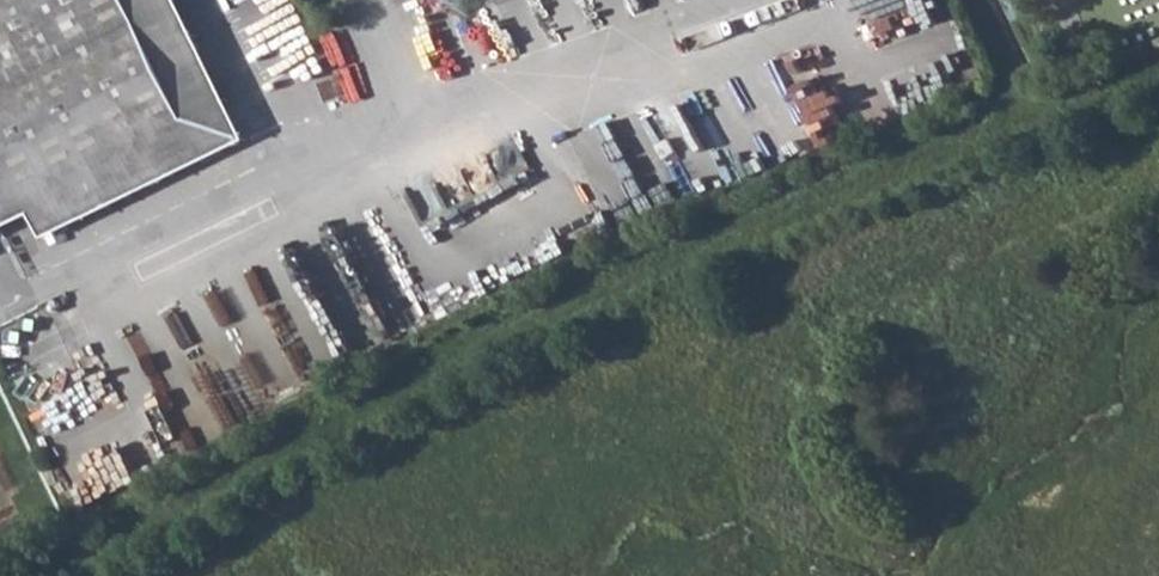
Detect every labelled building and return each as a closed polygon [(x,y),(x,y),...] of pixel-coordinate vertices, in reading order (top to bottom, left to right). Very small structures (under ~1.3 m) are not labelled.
[(3,192),(167,112),(112,0),(0,0),(0,193),(3,192)] [(167,112),(3,192),(12,209),(24,234),(228,135),(162,0),(112,0),(167,112)] [(12,209),(3,192),(0,193),(0,215),(12,209)]
